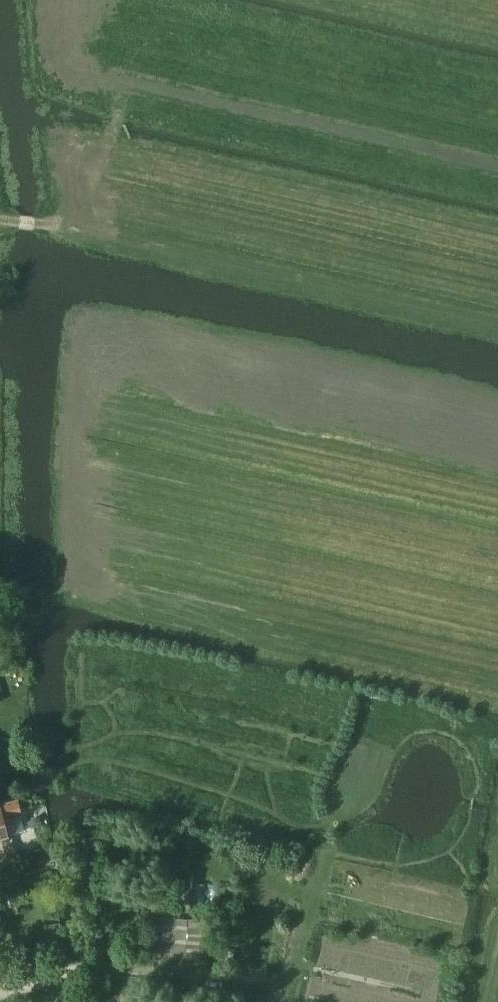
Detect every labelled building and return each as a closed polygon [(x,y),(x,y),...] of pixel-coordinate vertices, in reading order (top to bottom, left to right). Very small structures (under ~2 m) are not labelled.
[(2,841),(3,838),(7,837),(3,820),(22,815),(18,800),(0,804),(0,841),(2,841)] [(208,919),(147,917),(145,965),(207,967),(208,919)] [(61,932),(45,934),(47,946),(63,944),(61,932)]
